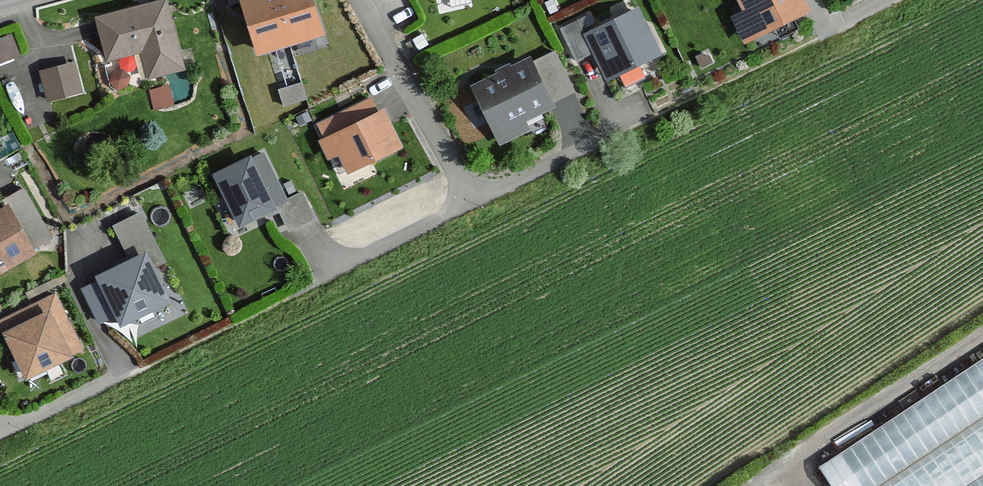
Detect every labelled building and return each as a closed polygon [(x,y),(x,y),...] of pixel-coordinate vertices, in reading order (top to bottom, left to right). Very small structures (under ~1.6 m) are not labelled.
[(254,62),(322,44),(310,0),(237,0),(254,62)] [(815,17),(807,0),(736,0),(745,16),(732,23),(746,52),(815,17)] [(165,4),(92,23),(104,67),(142,57),(148,83),(183,75),(165,4)] [(662,60),(640,12),(589,36),(611,84),(662,60)] [(578,23),(560,31),(576,65),(594,56),(578,23)] [(12,34),(0,38),(0,63),(20,55),(12,34)] [(574,93),(555,53),(535,62),(555,103),(574,93)] [(529,61),(470,88),(500,150),(559,123),(529,61)] [(46,102),(81,92),(72,64),(38,74),(46,102)] [(314,129),(323,145),(316,148),(338,189),(406,153),(384,111),(376,115),(368,100),(314,129)] [(213,179),(239,232),(286,209),(260,156),(213,179)] [(20,191),(0,203),(30,254),(51,242),(20,191)] [(0,213),(0,280),(33,261),(4,211),(0,213)] [(142,212),(114,226),(131,260),(96,278),(121,327),(170,303),(153,268),(167,261),(142,212)] [(0,322),(0,343),(21,386),(83,355),(53,296),(0,322)] [(823,452),(843,485),(982,485),(982,358),(823,452)]
